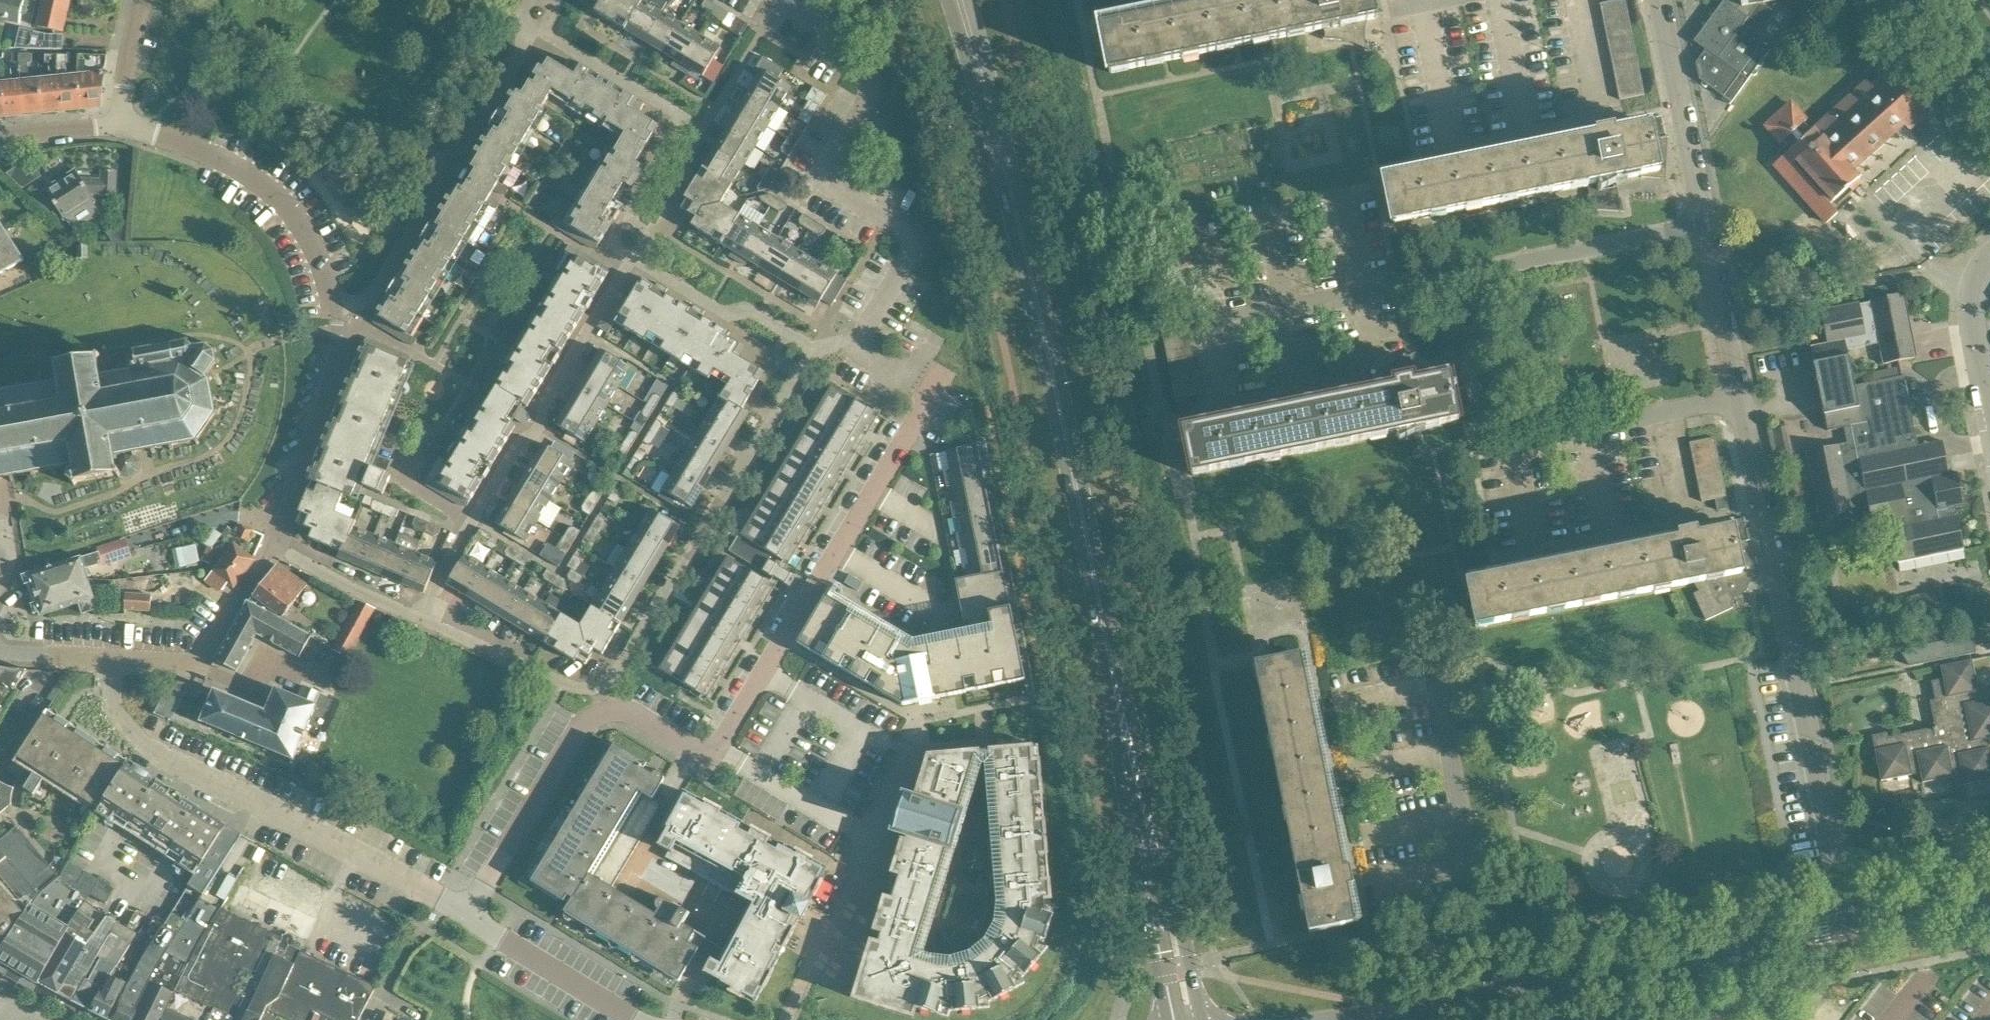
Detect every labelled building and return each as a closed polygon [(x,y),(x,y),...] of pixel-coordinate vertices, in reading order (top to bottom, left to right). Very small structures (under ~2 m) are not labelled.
[(25,0),(0,0),(0,18),(20,23),(25,0)] [(70,0),(43,0),(37,26),(63,32),(70,0)] [(642,0),(594,0),(599,3),(594,11),(606,18),(625,29),(642,0)] [(662,12),(642,0),(625,29),(644,41),(662,12)] [(718,6),(709,0),(705,0),(702,5),(703,9),(712,15),(718,6)] [(1350,23),(1376,18),(1373,0),(1239,0),(1101,28),(1110,73),(1326,28),(1328,39),(1337,39),(1346,41),(1358,44),(1361,37),(1356,35),(1356,29),(1351,30),(1350,23)] [(1644,94),(1628,12),(1625,0),(1617,0),(1600,3),(1620,99),(1644,94)] [(1786,27),(1797,13),(1796,12),(1794,14),(1776,0),(1728,0),(1726,2),(1724,0),(1719,7),(1742,25),(1773,46),(1783,32),(1784,33),(1786,32),(1787,32),(1787,31),(1787,30),(1787,29),(1787,28),(1786,27)] [(726,19),(730,13),(718,6),(712,15),(722,20),(726,19)] [(1763,61),(1762,60),(1773,46),(1742,25),(1719,7),(1694,41),(1706,49),(1695,63),(1696,63),(1699,78),(1730,101),(1729,103),(1730,104),(1758,66),(1759,66),(1761,66),(1762,66),(1763,65),(1763,64),(1764,63),(1764,62),(1763,61)] [(664,53),(682,23),(662,12),(644,41),(664,53)] [(681,70),(701,35),(682,23),(664,53),(675,59),(672,64),(681,70)] [(62,36),(42,35),(24,34),(24,48),(61,49),(62,36)] [(720,71),(710,65),(721,47),(701,35),(681,70),(688,74),(691,69),(713,82),(720,71)] [(23,57),(23,53),(2,53),(1,62),(11,62),(13,82),(2,83),(6,116),(24,115),(18,56),(23,57)] [(30,80),(28,63),(31,63),(31,54),(23,53),(23,57),(18,56),(24,115),(43,113),(40,80),(30,80)] [(65,58),(65,55),(43,54),(44,63),(50,63),(51,78),(40,80),(43,113),(62,111),(56,58),(65,58)] [(68,77),(67,64),(70,64),(70,55),(65,55),(65,58),(56,58),(62,111),(81,109),(75,76),(68,77)] [(101,107),(107,56),(90,55),(80,55),(78,76),(75,76),(81,109),(101,107)] [(778,79),(784,69),(763,56),(752,75),(757,78),(750,90),(779,107),(791,87),(778,79)] [(625,134),(646,146),(658,126),(639,114),(644,105),(570,60),(564,69),(545,57),(532,77),(553,90),(570,100),(569,101),(585,111),(608,125),(609,124),(625,134)] [(1791,149),(1774,164),(1826,223),(1838,213),(1829,204),(1861,175),(1860,174),(1857,176),(1852,170),(1851,170),(1877,147),(1904,123),(1909,129),(1928,111),(1926,109),(1938,98),(1941,98),(1941,96),(1938,96),(1907,62),(1908,59),(1906,59),(1906,62),(1894,73),(1890,69),(1871,85),(1868,82),(1868,79),(1866,79),(1865,82),(1811,130),(1804,122),(1806,120),(1791,103),(1766,126),(1781,142),(1783,140),(1791,149)] [(467,165),(470,167),(459,186),(455,184),(429,227),(428,226),(423,235),(424,235),(396,282),(394,282),(389,290),(391,291),(374,319),(375,323),(411,345),(415,344),(417,340),(407,333),(486,203),(496,209),(499,205),(498,201),(490,196),(494,190),(502,194),(506,193),(509,189),(498,183),(544,107),(543,107),(553,90),(532,77),(522,94),(513,89),(498,113),(497,112),(492,121),(493,121),(467,165)] [(767,127),(779,107),(750,90),(738,109),(767,127)] [(813,117),(820,105),(811,99),(805,108),(806,113),(813,117)] [(755,147),(767,127),(738,109),(726,129),(755,147)] [(1640,174),(1641,178),(1642,177),(1641,174),(1659,170),(1656,154),(1657,139),(1668,137),(1668,136),(1666,136),(1662,116),(1642,119),(1644,127),(1384,180),(1393,224),(1587,185),(1591,210),(1623,211),(1620,197),(1619,197),(1615,179),(1640,174)] [(796,144),(803,132),(797,128),(793,129),(787,139),(796,144)] [(744,166),(755,147),(726,129),(715,148),(744,166)] [(636,163),(646,146),(625,134),(615,150),(614,150),(568,225),(558,218),(556,222),(556,227),(592,248),(596,248),(614,220),(615,220),(624,206),(614,200),(624,184),(633,189),(645,169),(636,163)] [(789,156),(796,144),(787,139),(781,148),(782,152),(789,156)] [(731,186),(744,166),(715,148),(703,168),(731,186)] [(769,168),(769,169),(762,165),(757,173),(764,177),(773,183),(780,171),(773,167),(769,168)] [(721,203),(731,186),(703,168),(685,198),(687,199),(681,208),(696,217),(691,225),(721,243),(738,214),(721,203)] [(95,200),(90,192),(101,193),(101,196),(115,196),(116,170),(102,170),(101,180),(81,179),(75,170),(45,189),(65,220),(68,218),(74,229),(99,213),(92,202),(95,200)] [(769,189),(773,183),(764,177),(758,187),(758,192),(769,189)] [(770,206),(776,197),(771,194),(760,196),(761,200),(770,206)] [(784,211),(788,204),(776,197),(770,206),(780,212),(784,211)] [(758,226),(764,216),(744,204),(738,214),(721,243),(733,250),(730,255),(737,260),(758,226)] [(809,230),(815,220),(803,213),(799,220),(800,224),(809,230)] [(823,234),(827,228),(815,220),(809,230),(819,235),(823,234)] [(24,260),(0,222),(0,273),(24,260)] [(760,267),(778,238),(758,226),(737,260),(745,265),(749,260),(760,267)] [(779,278),(797,249),(778,238),(760,267),(779,278)] [(78,245),(78,258),(88,258),(88,245),(78,245)] [(517,401),(523,405),(527,407),(553,363),(554,364),(559,356),(558,355),(587,308),(588,309),(593,300),(592,300),(609,272),(608,268),(572,246),(567,247),(565,251),(575,257),(496,388),(486,382),(483,385),(484,389),(492,394),(511,405),(515,404),(517,401)] [(817,262),(817,261),(797,249),(779,278),(799,291),(817,262)] [(847,280),(825,266),(827,262),(819,257),(817,261),(817,262),(799,291),(811,297),(808,303),(816,308),(821,299),(832,305),(847,280)] [(742,409),(745,404),(764,372),(740,357),(745,348),(727,337),(730,333),(702,316),(705,312),(695,305),(692,310),(665,294),(668,289),(658,283),(655,287),(641,279),(633,292),(625,306),(614,300),(598,326),(609,332),(615,322),(709,380),(714,372),(731,382),(722,398),(742,409)] [(625,306),(633,292),(622,286),(614,300),(625,306)] [(1845,342),(1846,350),(1878,343),(1882,363),(1917,357),(1904,293),(1870,300),(1870,302),(1859,304),(1859,302),(1820,310),(1827,343),(1828,346),(1845,342)] [(1201,394),(1189,339),(1186,323),(1162,328),(1179,410),(1190,408),(1188,397),(1201,394)] [(354,526),(356,521),(336,512),(343,494),(352,498),(358,482),(364,485),(364,487),(383,495),(391,475),(381,471),(386,459),(371,453),(410,359),(409,355),(369,338),(365,340),(306,479),(312,481),(299,512),(301,513),(297,523),(313,530),(310,538),(341,551),(354,526)] [(216,410),(210,381),(214,378),(213,376),(209,378),(208,377),(215,361),(219,362),(219,359),(216,359),(215,353),(218,351),(216,348),(213,350),(205,348),(206,344),(203,343),(205,345),(198,346),(196,343),(194,344),(195,346),(193,346),(190,344),(187,341),(184,340),(185,342),(175,344),(172,341),(170,345),(155,348),(155,343),(151,344),(152,348),(136,351),(133,348),(131,351),(126,352),(130,369),(121,371),(120,367),(117,368),(117,371),(103,374),(102,370),(100,370),(97,359),(102,355),(99,352),(95,355),(58,362),(53,359),(51,363),(55,365),(58,380),(41,383),(40,378),(36,378),(37,384),(21,387),(20,381),(16,382),(17,387),(0,391),(0,478),(11,476),(12,481),(13,481),(15,481),(14,476),(32,472),(33,477),(36,477),(35,472),(53,469),(53,473),(56,473),(56,468),(73,465),(74,470),(72,470),(69,473),(69,478),(74,480),(73,485),(76,486),(78,481),(116,475),(121,477),(120,476),(133,478),(140,472),(141,462),(137,456),(136,451),(152,448),(153,453),(156,452),(155,448),(170,445),(171,450),(174,449),(174,445),(196,441),(199,444),(202,442),(199,439),(215,413),(218,414),(219,410),(216,410)] [(1854,386),(1846,350),(1845,342),(1828,346),(1827,343),(1811,346),(1827,430),(1844,427),(1847,442),(1796,453),(1796,454),(1806,452),(1819,517),(1809,519),(1809,520),(1885,504),(1899,572),(1900,572),(1898,562),(1963,549),(1965,559),(1966,559),(1956,507),(1964,506),(1957,472),(1949,473),(1942,440),(1917,445),(1903,376),(1854,386)] [(590,368),(619,386),(631,367),(601,349),(590,368)] [(1192,475),(1458,421),(1452,390),(1465,387),(1460,366),(1441,370),(1442,378),(1413,384),(1412,378),(1407,378),(1400,361),(1391,364),(1394,381),(1395,387),(1183,430),(1192,475)] [(608,404),(619,386),(590,368),(579,387),(608,404)] [(671,395),(680,398),(685,388),(684,384),(676,386),(671,395)] [(737,537),(729,551),(774,578),(774,577),(789,586),(795,576),(780,567),(781,566),(770,559),(773,554),(784,561),(790,551),(797,556),(800,550),(793,546),(798,538),(805,542),(808,537),(801,532),(812,514),(819,519),(823,513),(815,509),(820,501),(827,505),(831,500),(823,495),(834,477),(842,482),(845,476),(838,472),(843,464),(850,468),(853,463),(846,458),(857,440),(864,445),(867,439),(860,435),(865,427),(872,431),(876,426),(868,421),(874,412),(829,385),(828,386),(828,387),(833,390),(813,423),(808,420),(805,424),(810,427),(790,460),(786,457),(783,461),(788,464),(768,497),(763,494),(761,498),(765,501),(746,534),(741,531),(739,534),(737,537)] [(597,423),(608,404),(579,387),(568,405),(597,423)] [(647,403),(655,407),(662,396),(657,393),(653,394),(647,403)] [(675,406),(680,398),(671,395),(666,404),(670,407),(675,406)] [(507,412),(488,400),(481,396),(476,397),(474,401),(484,407),(438,482),(428,476),(426,480),(427,484),(463,506),(467,505),(484,477),(485,478),(490,470),(489,469),(515,426),(512,423),(506,420),(508,416),(507,412)] [(742,409),(722,398),(719,396),(708,415),(737,432),(749,413),(742,409)] [(648,419),(655,407),(647,403),(642,412),(642,413),(639,411),(633,421),(643,427),(647,419),(648,419)] [(585,442),(597,423),(568,405),(556,425),(585,442)] [(726,451),(737,432),(708,415),(697,433),(726,451)] [(650,430),(657,434),(663,425),(662,421),(657,418),(650,430)] [(625,440),(632,445),(639,433),(634,430),(630,431),(625,440)] [(652,443),(657,434),(650,430),(643,441),(648,444),(652,443)] [(715,470),(726,451),(697,433),(685,452),(715,470)] [(1690,442),(1692,455),(1717,450),(1714,437),(1690,442)] [(625,456),(632,445),(625,440),(619,449),(620,453),(625,456)] [(531,465),(561,482),(573,461),(544,444),(531,465)] [(984,479),(977,445),(946,451),(950,470),(944,471),(947,487),(953,485),(984,479)] [(640,463),(639,459),(640,461),(645,454),(638,449),(634,456),(627,468),(634,472),(640,463)] [(1692,455),(1695,466),(1719,461),(1717,450),(1692,455)] [(703,488),(715,470),(685,452),(674,470),(703,488)] [(1695,466),(1697,478),(1721,473),(1719,461),(1695,466)] [(549,501),(561,482),(531,465),(520,484),(549,501)] [(696,500),(703,488),(674,470),(659,495),(692,516),(700,503),(696,500)] [(1697,478),(1699,490),(1724,485),(1721,473),(1697,478)] [(990,511),(984,479),(953,485),(956,501),(950,502),(953,518),(959,517),(990,511)] [(537,521),(549,501),(520,484),(508,504),(537,521)] [(1702,502),(1715,499),(1726,497),(1724,485),(1699,490),(1702,502)] [(615,487),(608,499),(615,503),(619,502),(624,492),(615,487)] [(589,499),(597,503),(604,492),(599,489),(595,490),(589,499)] [(1715,499),(1717,510),(1729,508),(1726,497),(1715,499)] [(382,514),(386,504),(374,499),(371,506),(372,510),(382,514)] [(590,515),(597,503),(589,499),(584,508),(585,512),(590,515)] [(396,516),(399,509),(386,504),(382,514),(392,518),(396,516)] [(525,541),(537,521),(508,504),(496,523),(525,541)] [(638,530),(667,548),(680,526),(651,508),(638,530)] [(997,542),(990,511),(959,517),(962,533),(957,534),(960,549),(966,548),(997,542)] [(591,527),(600,532),(606,522),(605,518),(599,515),(591,527)] [(424,532),(429,522),(416,516),(413,523),(415,527),(424,532)] [(1475,627),(1696,582),(1742,573),(1736,544),(1751,539),(1744,517),(1742,518),(1724,522),(1726,530),(1466,582),(1475,627)] [(438,534),(441,527),(429,522),(424,532),(434,536),(438,534)] [(248,542),(254,530),(242,525),(237,536),(248,542)] [(359,565),(372,534),(354,526),(341,551),(339,557),(359,565)] [(202,543),(207,546),(201,560),(209,564),(215,549),(213,548),(220,532),(209,527),(202,543)] [(569,528),(563,536),(573,542),(580,531),(573,527),(569,528)] [(594,541),(600,532),(591,527),(584,538),(589,543),(594,541)] [(481,528),(475,537),(484,543),(489,542),(493,535),(481,528)] [(656,566),(667,548),(638,530),(626,549),(656,566)] [(380,574),(393,543),(372,534),(359,565),(380,574)] [(548,543),(540,556),(557,567),(565,553),(573,542),(563,536),(558,546),(559,549),(548,543)] [(1002,570),(997,542),(966,548),(969,564),(963,565),(965,578),(1002,570)] [(401,583),(414,552),(393,543),(380,574),(401,583)] [(35,594),(87,577),(85,568),(102,563),(102,562),(125,554),(122,544),(28,573),(35,594)] [(195,544),(173,549),(177,567),(199,562),(195,544)] [(254,560),(252,558),(234,544),(205,580),(217,590),(223,590),(229,582),(234,586),(254,560)] [(514,562),(520,552),(508,545),(504,552),(504,556),(514,562)] [(626,549),(626,550),(617,545),(607,562),(615,567),(614,568),(644,586),(656,566),(626,549)] [(424,593),(438,562),(414,552),(401,583),(424,593)] [(520,552),(514,562),(522,567),(527,566),(531,559),(520,552)] [(485,567),(482,565),(465,554),(447,583),(467,596),(485,567)] [(567,566),(573,570),(576,571),(581,563),(580,559),(574,555),(567,566)] [(765,592),(770,583),(731,559),(709,594),(704,591),(702,595),(707,598),(687,631),(682,628),(679,632),(684,635),(664,668),(659,665),(658,668),(702,695),(708,685),(715,690),(719,684),(712,679),(716,672),(724,676),(727,671),(720,666),(731,648),(738,653),(741,647),(734,643),(739,634),(746,639),(750,634),(742,629),(753,611),(760,616),(764,610),(756,606),(761,598),(768,602),(772,597),(765,592)] [(276,564),(252,595),(285,617),(307,585),(276,564)] [(487,608),(504,578),(485,567),(467,596),(487,608)] [(632,605),(644,586),(614,568),(603,588),(632,605)] [(553,586),(555,574),(547,569),(543,575),(544,581),(553,586)] [(584,576),(576,571),(573,570),(570,574),(570,581),(577,585),(580,583),(584,576)] [(835,593),(836,593),(837,593),(838,593),(839,593),(840,593),(840,592),(841,592),(841,591),(842,591),(842,590),(842,589),(842,588),(842,587),(841,586),(840,585),(839,585),(838,585),(837,585),(836,585),(835,586),(834,587),(832,591),(829,589),(797,643),(902,705),(1025,680),(1010,607),(1002,570),(965,578),(955,580),(965,629),(913,639),(835,593)] [(555,574),(553,586),(562,592),(565,590),(563,579),(555,574)] [(82,613),(97,609),(87,577),(35,594),(41,615),(79,603),(82,613)] [(506,619),(524,590),(504,578),(487,608),(506,619)] [(1706,620),(1733,607),(1727,594),(1720,597),(1723,604),(1716,607),(1707,587),(1693,593),(1706,620)] [(621,624),(632,605),(603,588),(591,606),(621,624)] [(525,631),(543,602),(524,590),(506,619),(525,631)] [(125,593),(124,609),(151,610),(152,595),(125,593)] [(267,612),(265,610),(248,601),(214,660),(236,671),(256,633),(267,612)] [(545,643),(562,613),(543,602),(525,631),(545,643)] [(357,603),(331,650),(347,658),(373,612),(357,603)] [(602,654),(621,624),(591,606),(580,624),(562,613),(545,643),(575,661),(576,659),(586,664),(595,650),(602,654)] [(256,633),(299,657),(310,636),(267,612),(256,633)] [(1919,647),(1903,652),(1911,665),(1946,659),(1945,657),(1966,653),(1966,655),(1976,653),(1973,635),(1935,643),(1919,647)] [(1278,661),(1255,666),(1297,871),(1294,872),(1289,874),(1286,879),(1285,884),(1288,890),(1293,893),(1299,893),(1301,892),(1309,932),(1340,926),(1343,939),(1364,934),(1360,915),(1353,916),(1300,657),(1278,661)] [(1977,692),(1978,691),(1972,659),(1940,666),(1943,678),(1931,681),(1935,699),(1930,700),(1933,719),(1938,718),(1940,726),(1888,736),(1887,732),(1872,735),(1881,780),(1912,774),(1911,773),(1920,771),(1922,782),(1953,776),(1953,775),(1962,773),(1964,784),(1989,779),(1989,755),(1988,747),(1986,739),(1989,738),(1989,698),(1979,700),(1977,692)] [(27,669),(0,667),(0,697),(8,702),(27,669)] [(202,686),(195,684),(171,680),(169,684),(198,696),(201,691),(212,696),(201,721),(294,759),(321,693),(304,686),(299,698),(276,688),(266,712),(203,685),(202,686)] [(47,710),(14,762),(25,769),(29,771),(34,774),(24,789),(34,795),(47,775),(58,783),(62,785),(78,796),(98,808),(128,761),(67,722),(63,719),(59,717),(47,710)] [(653,773),(652,774),(644,769),(647,763),(615,743),(531,881),(564,901),(568,895),(572,898),(564,911),(679,981),(705,938),(715,945),(715,944),(682,924),(688,913),(674,904),(666,899),(664,898),(662,898),(660,898),(659,899),(658,899),(657,900),(656,901),(656,902),(656,903),(656,904),(656,905),(656,907),(656,908),(657,909),(658,910),(656,914),(612,887),(662,804),(653,798),(663,781),(664,780),(664,779),(664,778),(664,777),(664,776),(663,775),(663,774),(662,773),(661,772),(660,772),(659,771),(657,771),(656,771),(655,772),(654,772),(653,773)] [(876,925),(853,998),(913,1016),(916,1006),(948,1016),(950,1011),(990,1007),(990,1001),(1025,983),(1022,977),(1048,947),(1044,943),(1056,905),(1050,903),(1038,746),(1035,746),(1031,747),(990,750),(990,753),(1006,912),(1004,920),(1001,928),(997,934),(993,941),(989,947),(984,952),(979,955),(973,958),(968,960),(962,963),(941,965),(929,961),(926,970),(913,966),(979,754),(978,751),(942,754),(928,755),(926,762),(919,786),(917,791),(917,793),(919,794),(917,800),(905,796),(894,830),(907,834),(906,837),(903,836),(903,837),(896,858),(889,883),(876,925)] [(98,808),(96,812),(113,822),(116,816),(127,823),(185,860),(181,866),(196,876),(219,841),(227,825),(228,825),(183,796),(173,790),(156,778),(144,771),(128,761),(98,808)] [(20,777),(9,770),(0,778),(0,813),(11,804),(11,801),(12,795),(13,789),(16,784),(20,777)] [(721,978),(719,982),(756,1002),(828,867),(685,790),(665,826),(669,828),(660,844),(672,851),(677,842),(689,849),(682,862),(753,901),(720,963),(712,958),(705,970),(721,978)] [(196,876),(189,886),(203,895),(233,848),(242,835),(227,825),(219,841),(196,876)] [(60,876),(16,826),(0,840),(0,885),(2,887),(26,915),(42,892),(60,876)] [(63,870),(60,876),(67,884),(71,880),(78,884),(85,871),(68,861),(63,870)] [(85,903),(67,884),(60,876),(42,892),(26,915),(19,924),(0,955),(0,960),(39,983),(64,940),(61,938),(85,903)] [(99,879),(90,894),(106,904),(115,889),(99,879)] [(26,915),(2,887),(0,889),(0,955),(19,924),(26,915)] [(222,909),(201,899),(187,922),(171,949),(158,966),(136,1010),(139,1011),(135,1019),(161,1019),(188,967),(222,909)] [(96,935),(107,919),(87,905),(85,903),(61,938),(64,940),(39,983),(59,994),(88,947),(96,935)] [(259,926),(222,909),(188,967),(161,1019),(211,1019),(216,1010),(243,958),(259,926)] [(166,922),(154,913),(138,936),(132,945),(129,950),(91,1010),(111,1019),(145,956),(166,922)] [(111,1019),(135,1019),(139,1011),(136,1010),(158,966),(171,949),(187,922),(172,913),(168,920),(166,922),(145,956),(111,1019)] [(108,942),(119,925),(107,919),(96,935),(88,947),(59,994),(73,1001),(91,972),(89,971),(108,942)] [(132,945),(138,936),(137,934),(119,925),(108,942),(89,971),(91,972),(73,1001),(91,1010),(129,950),(132,945)] [(281,942),(283,937),(259,926),(243,958),(216,1010),(237,1019),(244,1019),(280,942),(281,943),(281,942)] [(301,951),(281,942),(281,943),(280,942),(244,1019),(275,1019),(278,1015),(290,1000),(311,955),(301,951)] [(378,986),(311,955),(290,1000),(312,1012),(308,1019),(327,1019),(328,1019),(360,1019),(378,986)] [(278,1015),(286,1019),(308,1019),(312,1012),(290,1000),(278,1015)] [(216,1010),(211,1019),(237,1019),(216,1010)]
